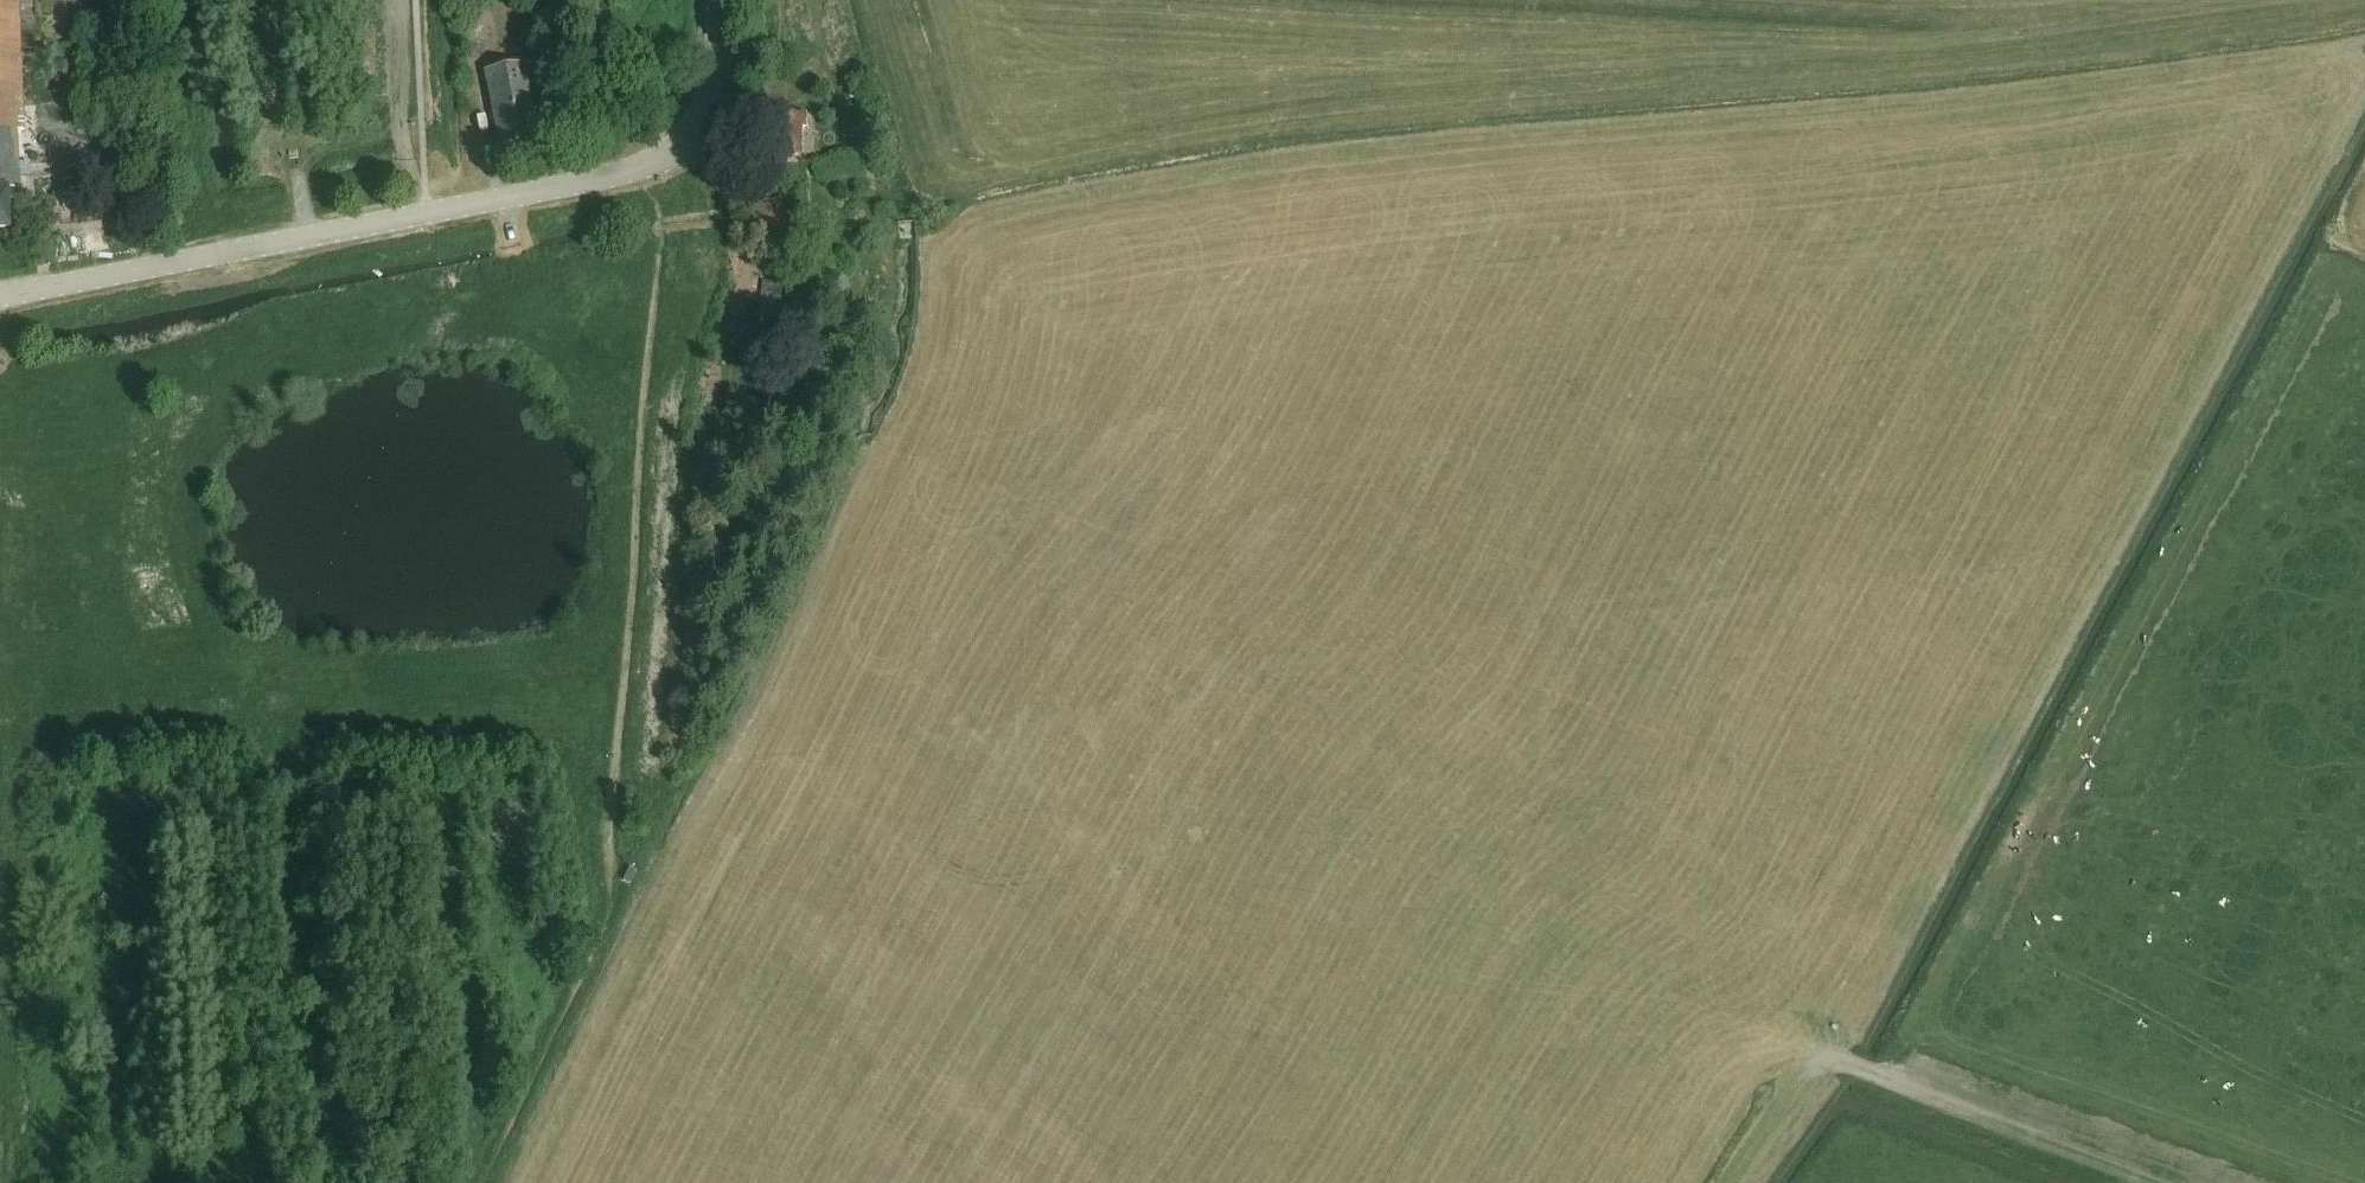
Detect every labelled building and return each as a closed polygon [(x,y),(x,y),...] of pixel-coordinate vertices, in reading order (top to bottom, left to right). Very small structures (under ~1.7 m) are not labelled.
[(24,131),(18,0),(0,0),(0,231),(9,231),(7,191),(20,190),(17,131),(24,131)] [(500,149),(538,141),(523,64),(485,72),(500,149)] [(800,128),(805,128),(805,114),(767,115),(768,155),(801,154),(800,128)] [(788,231),(782,201),(749,207),(755,237),(757,237),(762,262),(788,257),(785,243),(783,244),(781,232),(788,231)] [(779,284),(758,281),(750,331),(771,335),(779,284)]
